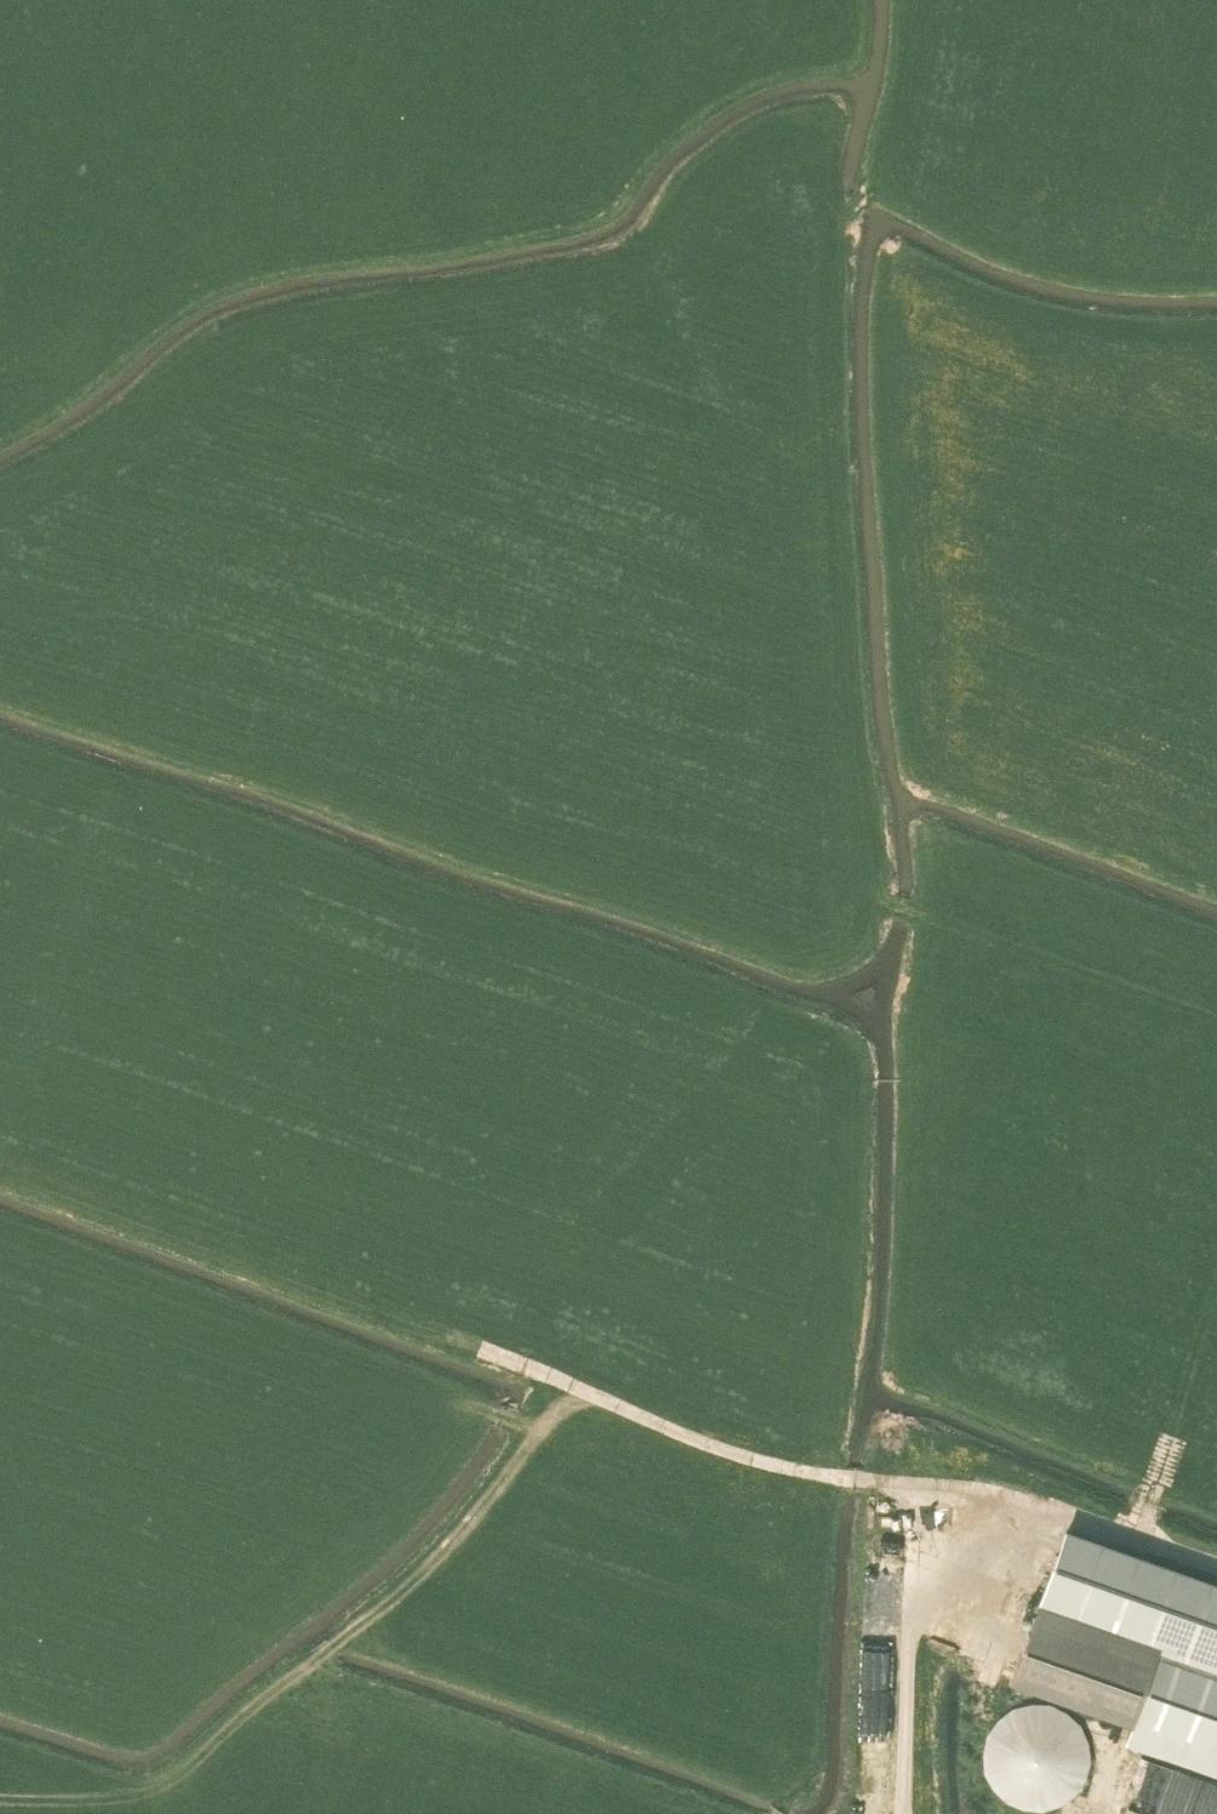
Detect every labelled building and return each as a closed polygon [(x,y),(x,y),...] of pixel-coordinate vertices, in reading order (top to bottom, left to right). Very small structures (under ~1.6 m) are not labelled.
[(1216,1775),(1216,1587),(1065,1534),(1013,1681),(1134,1724),(1127,1743),(1216,1775)]
